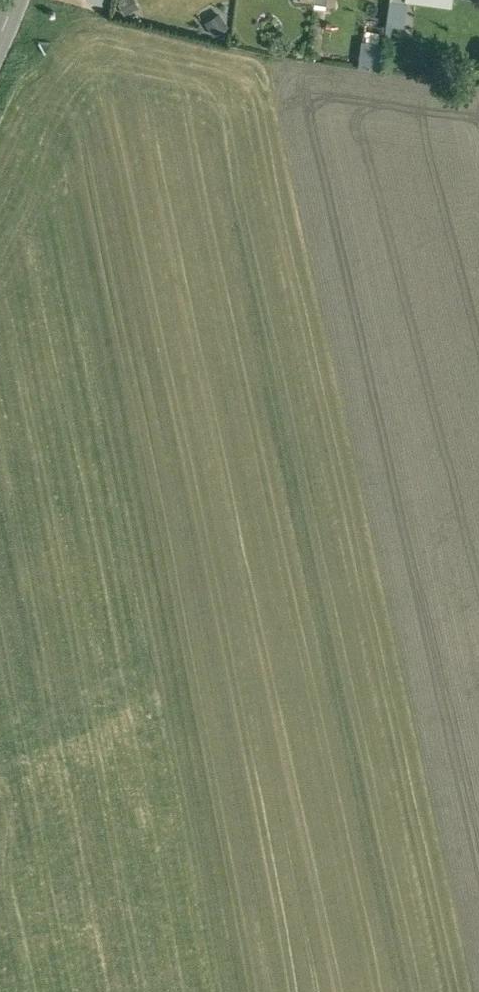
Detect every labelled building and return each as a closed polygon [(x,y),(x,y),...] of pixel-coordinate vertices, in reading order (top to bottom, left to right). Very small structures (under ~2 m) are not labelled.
[(379,68),(382,41),(365,39),(362,66),(379,68)]
